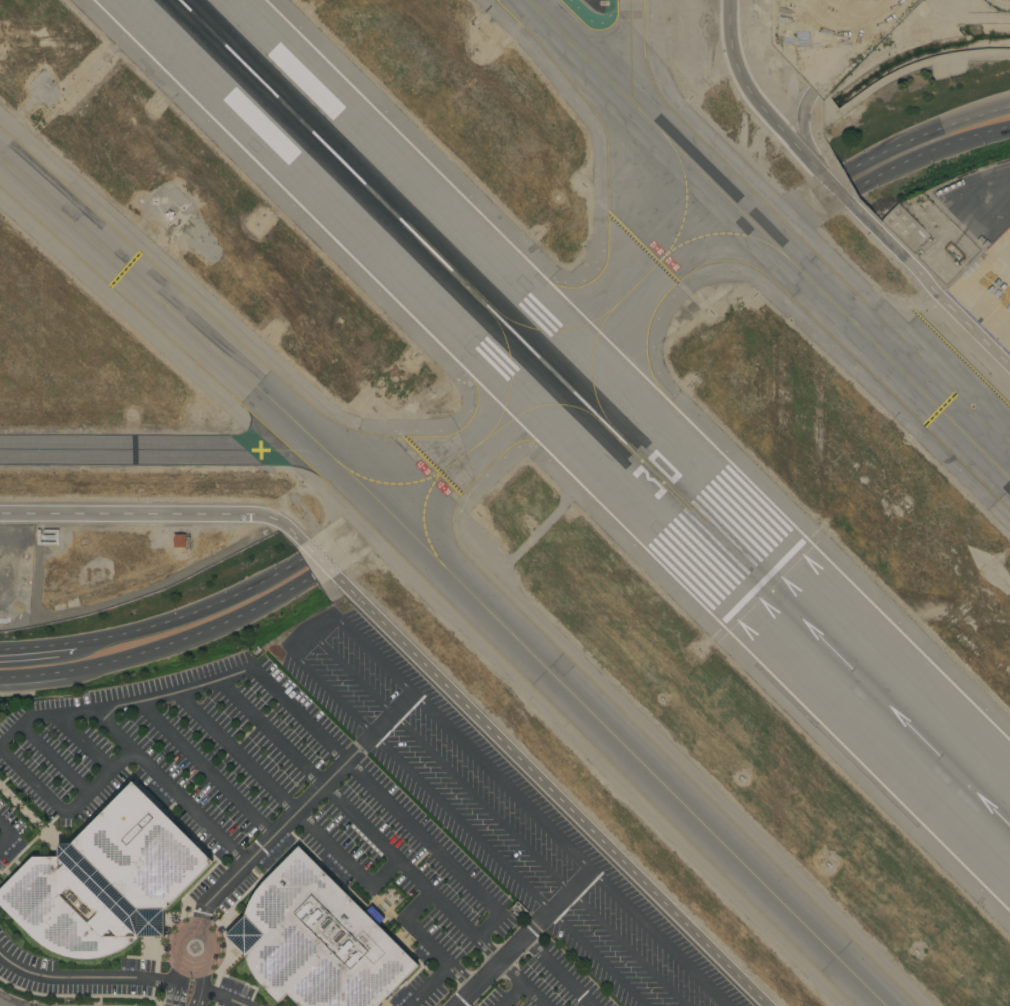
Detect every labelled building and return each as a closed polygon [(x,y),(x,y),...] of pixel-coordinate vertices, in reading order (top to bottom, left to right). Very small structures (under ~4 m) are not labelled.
[(185,548),(173,548),(173,535),(185,535),(185,548)] [(133,784),(71,844),(150,921),(211,862),(133,784)] [(34,939),(0,905),(0,889),(32,857),(58,857),(58,844),(71,844),(150,921),(137,937),(124,947),(117,951),(109,955),(101,957),(93,958),(84,959),(77,958),(69,957),(60,954),(52,952),(43,946),(34,939)] [(418,965),(378,1005),(299,1005),(286,993),(277,1002),(263,988),(255,980),(250,971),(246,962),(245,955),(225,936),(244,916),(248,902),(255,891),(264,880),(298,846),(418,965)]
